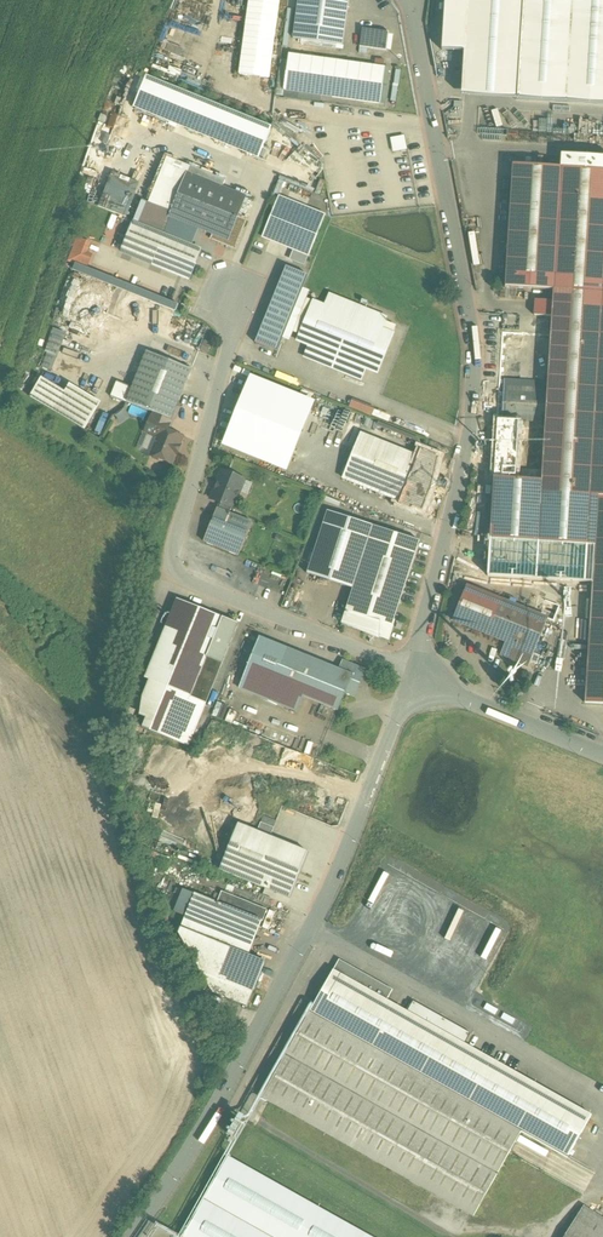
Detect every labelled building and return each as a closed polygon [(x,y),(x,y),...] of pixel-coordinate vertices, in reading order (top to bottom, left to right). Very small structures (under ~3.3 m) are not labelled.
[(238,79),(269,83),(281,0),(249,0),(238,79)] [(290,37),(344,45),(350,0),(296,0),(290,37)] [(442,59),(463,64),(462,103),(602,113),(602,0),(444,0),(442,59)] [(389,32),(363,29),(360,48),(387,52),(389,32)] [(385,67),(288,54),(283,91),(380,104),(385,67)] [(147,79),(136,108),(258,157),(270,128),(147,79)] [(389,137),(392,152),(406,149),(403,135),(389,137)] [(165,157),(139,223),(164,232),(171,218),(227,241),(246,197),(188,174),(191,168),(165,157)] [(506,288),(553,291),(547,382),(545,416),(542,481),(541,493),(597,497),(594,547),(585,703),(602,704),(602,171),(513,165),(506,288)] [(124,218),(137,183),(108,172),(95,207),(124,218)] [(325,218),(278,200),(261,242),(308,261),(325,218)] [(199,250),(129,223),(116,255),(187,282),(199,250)] [(76,237),(67,259),(86,267),(91,254),(86,252),(90,243),(76,237)] [(309,278),(289,270),(256,346),(276,354),(309,278)] [(323,305),(312,300),(294,344),(305,349),(301,360),(360,384),(364,373),(377,377),(393,336),(382,331),(387,319),(328,295),(323,305)] [(52,329),(38,366),(49,370),(63,334),(52,329)] [(193,372),(145,353),(125,403),(173,422),(193,372)] [(284,471),(311,399),(245,375),(242,385),(233,382),(220,418),(227,421),(217,447),(284,471)] [(545,416),(547,382),(506,379),(503,418),(537,420),(537,416),(545,416)] [(66,395),(40,380),(28,401),(85,434),(101,407),(69,389),(66,395)] [(370,416),(373,409),(351,400),(348,406),(370,416)] [(144,426),(134,456),(169,470),(180,438),(144,426)] [(503,435),(500,435),(499,446),(502,447),(501,460),(515,461),(516,458),(522,459),(521,461),(532,462),(532,449),(530,449),(531,436),(503,434),(503,435)] [(418,457),(360,435),(343,480),(401,502),(418,457)] [(246,482),(221,471),(207,503),(232,513),(246,482)] [(541,493),(542,481),(494,478),(490,540),(594,547),(597,497),(541,493)] [(252,523),(218,510),(203,545),(236,558),(252,523)] [(421,546),(327,516),(308,575),(353,589),(340,628),(389,644),(421,546)] [(466,586),(452,620),(507,642),(502,655),(528,666),(547,619),(554,621),(571,580),(545,569),(528,611),(466,586)] [(235,626),(175,603),(127,729),(187,752),(235,626)] [(338,673),(260,641),(239,693),(296,716),(302,700),(336,714),(345,692),(333,687),(338,673)] [(338,673),(333,687),(345,692),(355,696),(365,670),(343,661),(338,673)] [(257,829),(270,833),(275,820),(262,815),(257,829)] [(304,852),(235,825),(217,870),(286,897),(304,852)] [(216,899),(193,891),(179,928),(248,956),(267,910),(219,892),(216,899)] [(590,1113),(331,972),(261,1099),(474,1215),(521,1130),(567,1155),(590,1113)] [(227,1125),(235,1130),(240,1123),(232,1118),(227,1125)] [(225,1157),(180,1236),(368,1236),(225,1157)] [(583,1207),(565,1236),(602,1236),(602,1219),(583,1207)]
